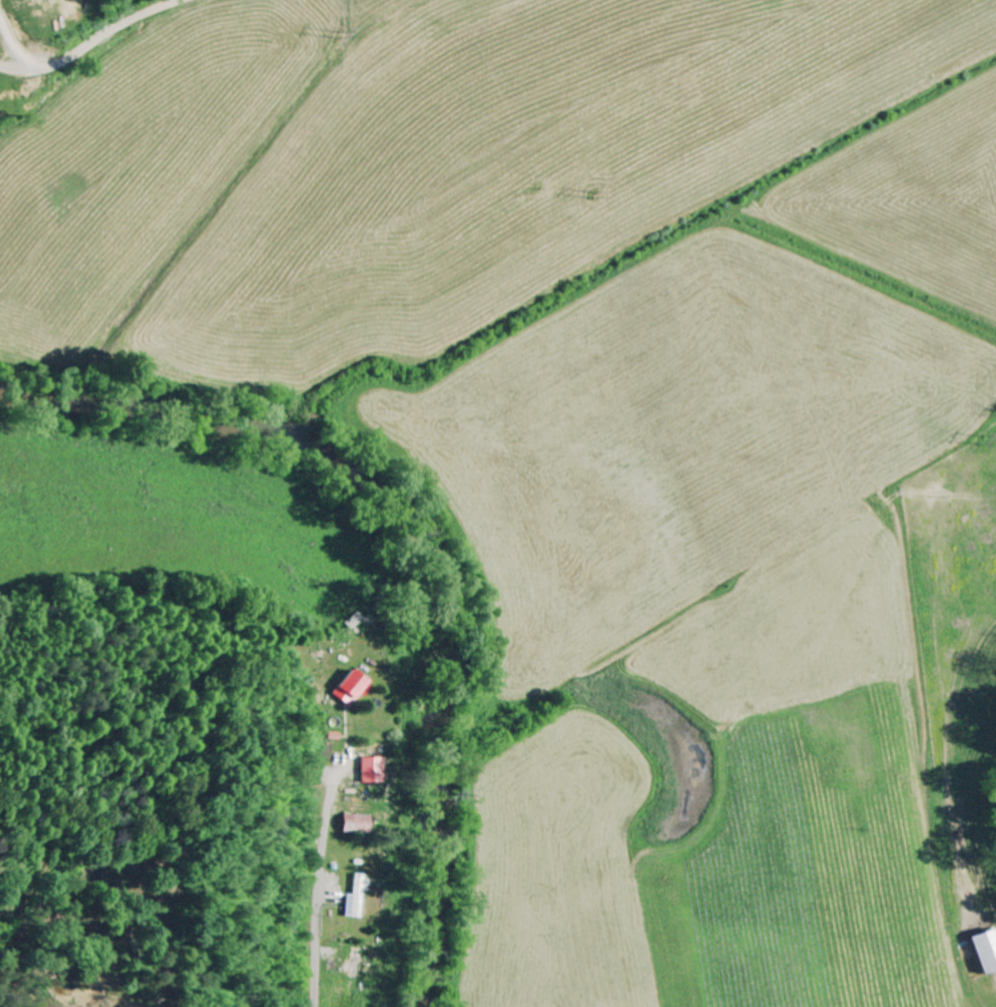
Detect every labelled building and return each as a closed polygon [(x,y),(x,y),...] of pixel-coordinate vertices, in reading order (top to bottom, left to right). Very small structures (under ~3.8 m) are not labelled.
[(369,682),(352,669),(334,694),(350,706),(369,682)] [(363,784),(384,783),(383,758),(363,758),(363,784)] [(344,832),(370,833),(370,816),(345,816),(344,832)] [(370,877),(355,877),(355,896),(348,895),(347,918),(363,919),(364,892),(370,892),(370,877)] [(995,973),(995,930),(974,937),(986,976),(995,973)] [(361,980),(362,949),(353,949),(353,963),(345,962),(345,979),(361,980)]
